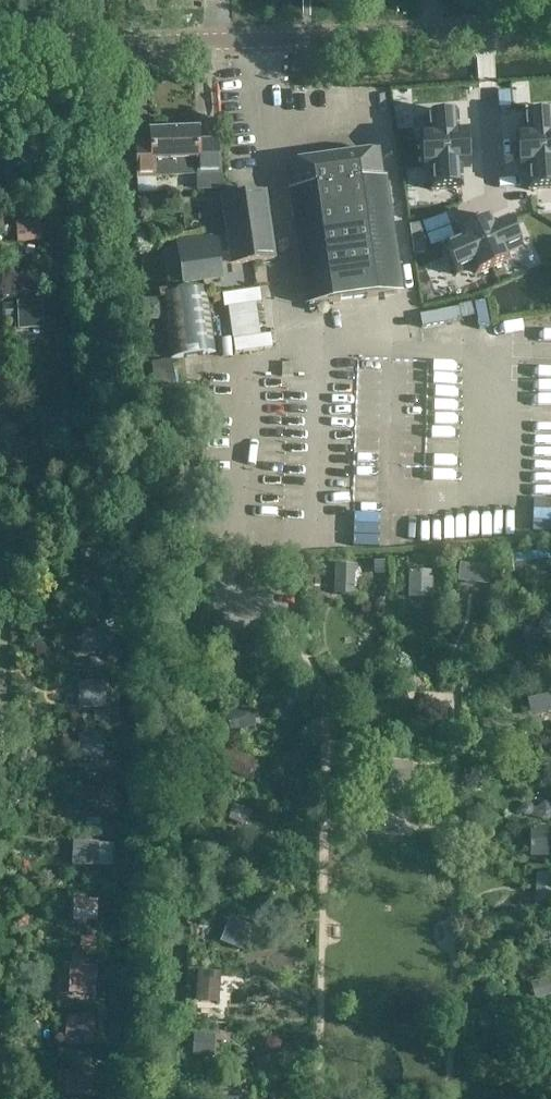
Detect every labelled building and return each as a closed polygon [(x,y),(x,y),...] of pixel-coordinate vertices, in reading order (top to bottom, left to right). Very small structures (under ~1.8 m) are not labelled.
[(428,139),(419,140),(422,160),(469,154),(466,134),(459,135),(456,118),(425,122),(428,139)] [(511,156),(550,157),(550,120),(521,120),(520,137),(512,136),(511,156)] [(221,190),(216,144),(198,144),(198,130),(150,132),(151,146),(136,147),(137,178),(198,176),(198,191),(221,190)] [(396,294),(377,153),(333,159),(352,300),(396,294)] [(469,154),(422,160),(425,180),(433,179),(435,196),(466,191),(464,175),(472,173),(469,154)] [(511,176),(519,176),(519,193),(550,194),(550,177),(550,157),(511,156),(511,176)] [(352,300),(333,159),(290,165),(309,306),(352,300)] [(222,201),(231,265),(274,260),(265,195),(222,201)] [(501,215),(483,223),(502,265),(520,257),(517,249),(531,243),(519,217),(505,223),(501,215)] [(422,225),(430,249),(454,241),(445,217),(422,225)] [(41,244),(40,222),(16,223),(17,245),(41,244)] [(468,239),(455,245),(466,272),(480,265),(483,273),(502,265),(483,223),(465,231),(468,239)] [(425,255),(421,226),(409,227),(413,256),(425,255)] [(216,238),(197,240),(198,253),(179,256),(183,284),(222,279),(216,238)] [(217,353),(208,289),(161,295),(169,360),(217,353)] [(227,308),(234,356),(273,350),(271,336),(260,337),(256,305),(261,304),(259,291),(222,297),(224,309),(227,308)] [(44,330),(42,302),(17,304),(18,332),(44,330)] [(484,303),(473,305),(479,330),(489,328),(484,303)] [(461,321),(476,317),(472,304),(458,308),(461,321)] [(422,328),(460,321),(457,309),(420,316),(422,328)] [(176,386),(173,360),(151,363),(155,389),(176,386)] [(381,545),(382,512),(357,511),(355,544),(381,545)] [(511,557),(513,574),(550,569),(548,552),(511,557)] [(355,565),(334,565),(333,595),(355,595),(355,565)] [(459,565),(457,584),(488,588),(490,569),(459,565)] [(109,571),(80,571),(79,597),(109,598),(109,571)] [(432,602),(433,573),(409,572),(408,601),(432,602)] [(107,618),(108,607),(98,607),(97,617),(107,618)] [(544,614),(534,634),(550,642),(550,617),(544,614)] [(81,631),(80,656),(105,656),(106,631),(81,631)] [(89,660),(89,670),(105,671),(105,660),(89,660)] [(105,686),(78,685),(77,709),(104,710),(105,686)] [(526,702),(531,719),(550,714),(550,696),(526,702)] [(229,735),(257,729),(253,709),(225,714),(229,735)] [(103,714),(93,714),(93,724),(103,724),(103,714)] [(77,737),(77,761),(102,761),(103,737),(77,737)] [(257,764),(228,748),(218,766),(247,782),(257,764)] [(210,751),(201,751),(200,760),(210,760),(210,751)] [(375,764),(374,791),(410,792),(410,765),(375,764)] [(100,817),(101,791),(74,790),(74,816),(100,817)] [(245,826),(251,815),(233,806),(227,817),(245,826)] [(99,821),(86,820),(86,831),(99,831),(99,821)] [(548,859),(549,829),(530,828),(530,859),(548,859)] [(72,844),(71,866),(113,868),(114,846),(72,844)] [(97,890),(98,875),(87,874),(86,889),(97,890)] [(536,876),(536,905),(550,905),(550,876),(536,876)] [(97,902),(73,901),(72,923),(96,924),(97,902)] [(251,929),(229,920),(219,944),(241,953),(251,929)] [(530,937),(540,958),(550,953),(550,928),(530,937)] [(80,939),(80,950),(96,950),(97,939),(80,939)] [(71,955),(71,963),(86,964),(86,955),(71,955)] [(69,968),(68,997),(95,998),(96,969),(69,968)] [(197,974),(196,1004),(218,1005),(219,975),(197,974)] [(530,984),(535,1003),(550,998),(550,978),(530,984)] [(94,1017),(65,1016),(64,1048),(93,1049),(94,1017)] [(538,1035),(539,1053),(550,1053),(550,1034),(538,1035)] [(214,1038),(193,1037),(192,1059),(213,1060),(214,1038)] [(92,1054),(77,1054),(77,1064),(91,1065),(92,1054)] [(91,1075),(65,1074),(64,1098),(90,1098),(91,1075)]
